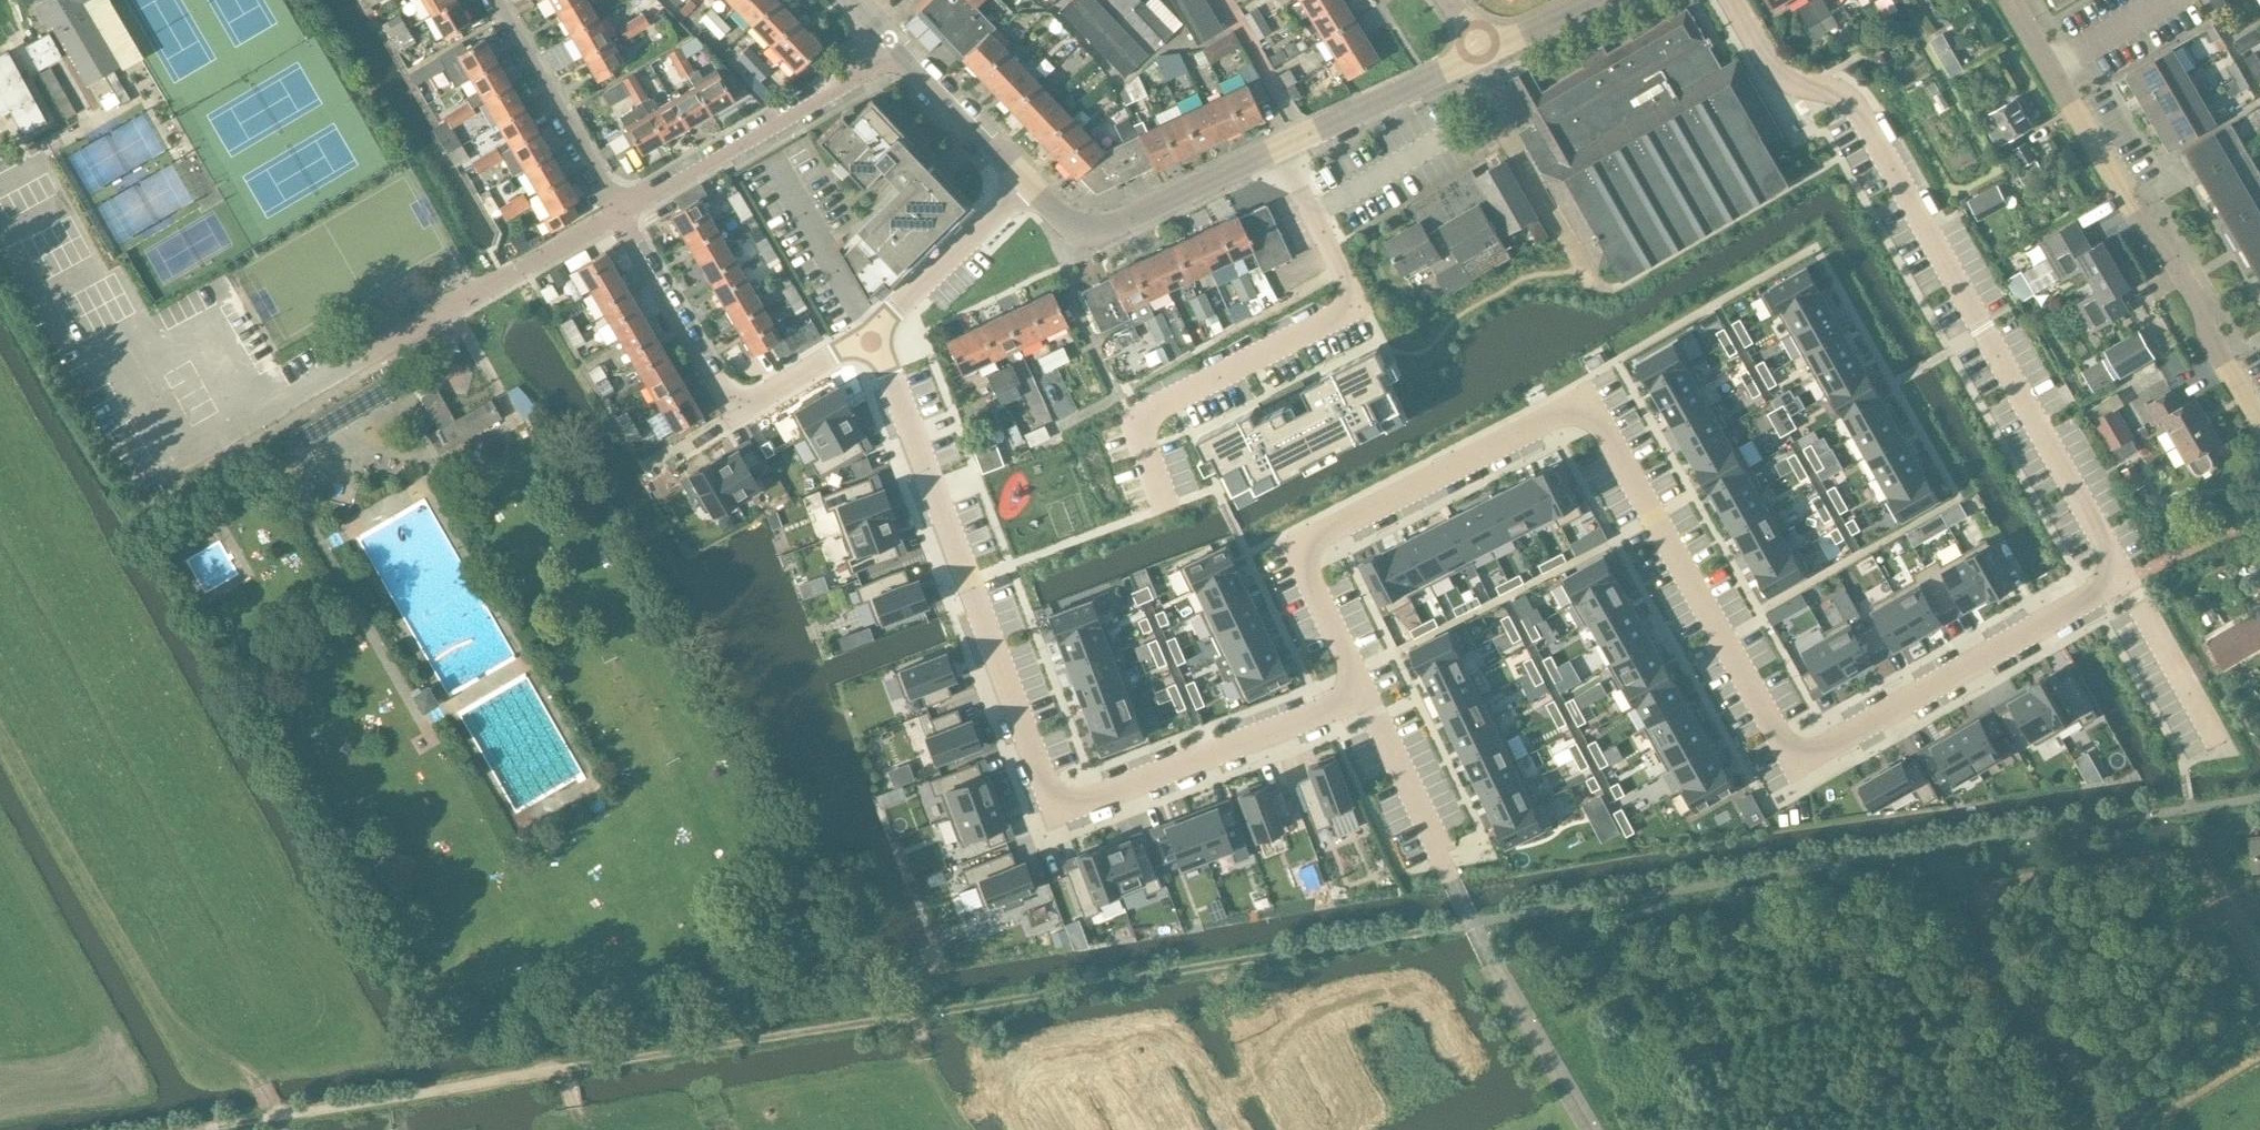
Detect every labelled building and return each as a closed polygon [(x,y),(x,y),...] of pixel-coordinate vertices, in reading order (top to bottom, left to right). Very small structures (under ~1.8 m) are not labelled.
[(88,84),(120,65),(86,8),(83,2),(86,0),(44,0),(36,5),(46,22),(50,20),(88,84)] [(431,16),(457,2),(456,0),(421,0),(431,16)] [(557,11),(577,0),(551,0),(557,11)] [(557,11),(571,35),(598,19),(589,4),(595,0),(577,0),(557,11)] [(737,10),(748,0),(727,0),(737,10)] [(757,31),(782,6),(776,0),(748,0),(737,10),(757,31)] [(907,20),(911,24),(908,28),(928,49),(939,39),(943,35),(975,5),(970,0),(928,0),(919,8),(915,12),(907,20)] [(1060,10),(1067,17),(1079,6),(1074,0),(1070,0),(1060,10)] [(1100,3),(1097,0),(1085,0),(1079,6),(1088,15),(1100,3)] [(1124,16),(1141,0),(1122,0),(1115,7),(1124,16)] [(1124,16),(1123,16),(1155,49),(1173,31),(1144,3),(1141,0),(1124,16)] [(1144,3),(1173,31),(1182,23),(1160,0),(1148,0),(1144,3)] [(1205,0),(1170,0),(1179,16),(1206,1),(1205,0)] [(1310,18),(1340,0),(1299,0),(1310,18)] [(1303,21),(1310,33),(1317,29),(1323,38),(1353,19),(1342,0),(1340,0),(1310,18),(1310,17),(1303,21)] [(1809,1),(1820,22),(1831,16),(1822,0),(1811,0),(1809,1)] [(2213,5),(2221,18),(2231,12),(2224,0),(2221,0),(2213,5)] [(1206,1),(1179,16),(1196,45),(1222,30),(1206,1)] [(1809,1),(1795,9),(1807,30),(1820,22),(1809,1)] [(457,2),(431,16),(445,40),(471,25),(457,2)] [(1088,15),(1096,23),(1108,12),(1100,3),(1088,15)] [(975,5),(943,35),(963,57),(962,58),(962,59),(989,33),(996,27),(975,5)] [(757,31),(776,51),(802,26),(782,6),(757,31)] [(1079,6),(1067,17),(1076,26),(1088,15),(1079,6)] [(1243,14),(1251,28),(1264,20),(1256,6),(1243,14)] [(700,18),(714,33),(725,22),(711,7),(700,18)] [(1519,132),(1599,270),(1616,260),(1625,276),(1788,182),(1768,147),(1784,137),(1783,134),(1775,121),(1748,73),(1739,58),(1722,68),(1688,9),(1608,55),(1602,45),(1580,58),(1585,67),(1543,91),(1539,84),(1538,84),(1519,96),(1534,123),(1519,132)] [(1104,32),(1116,20),(1108,12),(1096,23),(1104,32)] [(391,40),(408,30),(398,14),(382,24),(391,40)] [(1088,15),(1076,26),(1084,35),(1096,23),(1088,15)] [(644,16),(630,24),(633,29),(635,27),(638,33),(650,26),(644,16)] [(598,19),(571,35),(584,57),(611,41),(598,19)] [(1323,38),(1335,58),(1366,39),(1353,19),(1323,38)] [(1124,28),(1116,20),(1104,32),(1112,40),(1124,28)] [(1264,20),(1251,28),(1257,39),(1271,31),(1264,20)] [(725,22),(714,33),(719,38),(730,27),(725,22)] [(1096,23),(1084,35),(1092,43),(1104,32),(1096,23)] [(630,24),(619,30),(625,41),(638,33),(635,27),(633,29),(630,24)] [(2214,25),(2205,30),(2211,42),(2220,37),(2214,25)] [(802,26),(776,51),(796,71),(821,47),(802,26)] [(1112,40),(1119,48),(1131,36),(1124,28),(1112,40)] [(415,41),(408,30),(391,40),(398,51),(415,41)] [(1104,32),(1092,43),(1100,51),(1112,40),(1104,32)] [(989,33),(962,59),(976,74),(1003,48),(989,33)] [(2237,41),(2244,52),(2253,46),(2247,35),(2237,41)] [(1119,48),(1127,56),(1139,44),(1131,36),(1119,48)] [(1366,39),(1335,58),(1347,77),(1378,59),(1369,44),(1366,39)] [(438,56),(445,68),(459,60),(470,79),(497,63),(484,40),(467,50),(463,42),(438,56)] [(1112,40),(1100,51),(1108,59),(1119,48),(1112,40)] [(611,41),(584,57),(598,81),(625,65),(611,41)] [(669,53),(677,68),(682,65),(681,62),(686,60),(681,51),(693,45),(691,41),(681,46),(669,53)] [(1295,42),(1284,48),(1290,57),(1300,52),(1295,42)] [(1139,44),(1127,56),(1136,66),(1148,54),(1139,44)] [(737,56),(751,70),(754,74),(765,63),(748,46),(737,56)] [(1003,48),(976,74),(995,93),(1021,66),(1003,48)] [(1127,56),(1119,48),(1108,59),(1115,68),(1127,56)] [(2127,75),(2142,99),(2186,73),(2172,49),(2127,75)] [(1200,66),(1208,61),(1202,50),(1193,55),(1200,66)] [(1270,56),(1274,64),(1286,58),(1282,50),(1270,56)] [(10,111),(22,134),(46,121),(8,51),(0,55),(0,116),(10,111)] [(2253,73),(2259,68),(2259,62),(2255,54),(2245,60),(2253,73)] [(1127,56),(1115,68),(1125,77),(1136,66),(1127,56)] [(1958,59),(1947,66),(1953,77),(1965,71),(1960,63),(1958,59)] [(682,65),(677,68),(683,79),(689,76),(694,73),(692,71),(686,60),(681,62),(682,65)] [(2226,67),(2233,79),(2242,74),(2235,61),(2226,67)] [(478,92),(466,99),(469,104),(470,103),(473,108),(484,102),(511,86),(497,63),(470,79),(478,92)] [(754,74),(751,70),(744,76),(769,100),(776,93),(762,79),(772,70),(765,63),(754,74)] [(417,69),(410,73),(416,83),(428,76),(422,66),(417,69)] [(995,93),(1011,110),(1037,84),(1021,66),(995,93)] [(694,73),(689,76),(695,88),(710,115),(734,101),(732,97),(724,83),(722,79),(718,74),(716,68),(702,77),(697,68),(692,71),(694,73)] [(1278,74),(1286,87),(1296,80),(1288,68),(1278,74)] [(2142,99),(2156,124),(2201,98),(2186,73),(2142,99)] [(623,82),(630,95),(635,92),(634,89),(640,86),(633,76),(633,74),(622,81),(623,82)] [(2242,74),(2233,79),(2240,91),(2250,86),(2242,74)] [(729,75),(722,79),(724,83),(732,97),(740,92),(729,75)] [(1259,79),(1246,86),(1255,105),(1255,106),(1268,100),(1259,79)] [(1286,88),(1293,100),(1294,101),(1301,97),(1294,83),(1286,88)] [(1037,84),(1011,110),(1026,126),(1052,99),(1037,84)] [(484,102),(497,125),(524,109),(511,86),(484,102)] [(635,92),(630,95),(636,104),(641,101),(647,98),(640,86),(634,89),(635,92)] [(1246,86),(1225,95),(1240,129),(1262,119),(1255,106),(1255,105),(1246,86)] [(668,94),(672,101),(688,128),(710,115),(695,88),(681,96),(677,89),(668,94)] [(1225,95),(1205,104),(1221,138),(1240,129),(1225,95)] [(647,98),(641,101),(649,115),(665,141),(688,128),(672,101),(659,109),(654,99),(648,97),(647,98)] [(1997,125),(1989,129),(1999,144),(2006,140),(2010,138),(2032,125),(2016,97),(1990,113),(1997,125)] [(841,115),(816,139),(835,159),(847,171),(862,187),(863,186),(881,168),(903,191),(896,198),(894,196),(882,208),(884,210),(872,221),(870,219),(858,230),(860,232),(848,244),(841,237),(836,242),(835,243),(834,244),(865,296),(881,281),(887,287),(973,204),(948,179),(947,180),(947,181),(943,185),(905,145),(909,141),(910,142),(911,140),(871,98),(856,112),(856,113),(847,121),(841,115)] [(2201,98),(2156,124),(2171,149),(2216,123),(2201,98)] [(1052,99),(1026,126),(1042,142),(1069,117),(1052,99)] [(637,106),(619,116),(626,128),(627,130),(635,143),(636,146),(641,155),(665,141),(649,115),(641,101),(636,104),(637,106)] [(469,104),(457,111),(459,117),(462,115),(465,120),(476,113),(473,108),(470,103),(469,104)] [(1205,104),(1184,115),(1199,149),(1221,138),(1205,104)] [(497,125),(511,148),(538,133),(524,109),(497,125)] [(459,117),(457,111),(445,118),(451,128),(465,120),(462,115),(459,117)] [(1184,115),(1162,125),(1178,159),(1199,149),(1184,115)] [(1042,142),(1058,160),(1085,134),(1069,117),(1042,142)] [(1383,122),(1372,127),(1375,132),(1385,127),(1383,122)] [(2187,149),(2201,174),(2246,148),(2231,123),(2187,149)] [(1162,125),(1139,135),(1154,167),(1155,169),(1177,159),(1162,125)] [(624,132),(607,142),(614,154),(631,145),(624,132)] [(520,173),(524,171),(551,155),(538,133),(511,148),(518,160),(514,163),(520,173)] [(1085,134),(1058,160),(1074,176),(1101,150),(1085,134)] [(1101,150),(1074,176),(1076,178),(1078,176),(1095,194),(1154,167),(1139,135),(1103,152),(1101,150)] [(2027,142),(2013,150),(2023,167),(2037,160),(2027,142)] [(2215,198),(2259,172),(2246,148),(2201,174),(2215,198)] [(498,149),(483,158),(486,163),(489,161),(491,167),(503,160),(498,149)] [(524,171),(538,194),(565,178),(551,155),(524,171)] [(486,163),(483,158),(472,164),(478,174),(479,174),(491,167),(489,161),(486,163)] [(1414,213),(1419,221),(1420,221),(1427,234),(1441,226),(1474,281),(1513,257),(1509,252),(1501,237),(1537,216),(1504,160),(1414,213)] [(2038,161),(2018,173),(2026,186),(2046,175),(2038,161)] [(2230,223),(2259,205),(2259,172),(2215,198),(2230,223)] [(565,178),(538,194),(551,216),(544,221),(551,233),(578,217),(571,206),(579,201),(565,178)] [(729,196),(736,208),(745,202),(738,190),(729,196)] [(1978,194),(1968,199),(1971,206),(1977,217),(1988,211),(1979,193),(1978,194)] [(524,195),(510,204),(513,208),(516,207),(519,213),(530,206),(524,195)] [(671,216),(685,239),(713,222),(698,199),(671,216)] [(745,202),(736,208),(743,221),(753,215),(745,202)] [(1268,203),(1238,217),(1262,270),(1293,256),(1268,203)] [(513,208),(510,204),(499,210),(506,220),(519,213),(516,207),(513,208)] [(2244,247),(2259,237),(2259,205),(2230,223),(2244,247)] [(1238,217),(1237,216),(1217,225),(1232,259),(1253,250),(1238,217)] [(685,239),(699,263),(726,246),(713,222),(685,239)] [(2083,268),(2090,280),(2122,261),(2111,243),(2106,246),(2103,241),(2091,248),(2076,222),(2039,243),(2061,281),(2083,268)] [(1232,259),(1217,225),(1195,235),(1211,269),(1232,259)] [(1410,227),(1386,241),(1406,276),(1430,263),(1446,290),(1447,294),(1448,295),(1474,281),(1441,226),(1427,234),(1422,226),(1412,231),(1410,227)] [(521,233),(509,239),(518,255),(530,248),(521,233)] [(1211,269),(1195,235),(1173,246),(1189,279),(1211,269)] [(754,243),(762,256),(773,248),(766,236),(754,243)] [(2258,271),(2259,270),(2259,237),(2244,247),(2258,271)] [(699,263),(713,286),(740,269),(726,246),(699,263)] [(1152,255),(1168,289),(1189,280),(1173,246),(1152,255)] [(773,248),(762,256),(769,267),(780,260),(773,248)] [(570,272),(577,268),(590,260),(584,250),(564,262),(570,272)] [(605,252),(590,260),(577,268),(589,290),(617,273),(605,252)] [(1152,255),(1131,265),(1147,299),(1168,289),(1152,255)] [(2122,261),(2090,280),(2097,292),(2075,304),(2092,333),(2128,311),(2119,295),(2130,288),(2127,284),(2133,280),(2122,261)] [(548,274),(556,287),(571,278),(563,265),(548,274)] [(1131,265),(1110,275),(1111,277),(1130,317),(1133,325),(1145,319),(1154,314),(1147,299),(1131,265)] [(1806,267),(1760,293),(1773,317),(1780,313),(1819,290),(1806,267)] [(713,286),(727,309),(754,292),(740,269),(713,286)] [(1246,271),(1238,275),(1249,297),(1257,293),(1246,271)] [(2005,280),(2019,303),(2035,294),(2022,271),(2005,280)] [(589,290),(603,313),(632,297),(617,273),(589,290)] [(1238,275),(1230,279),(1241,301),(1249,297),(1238,275)] [(1081,291),(1100,331),(1130,317),(1111,277),(1081,291)] [(1760,293),(1772,287),(1768,281),(1754,289),(1757,295),(1760,293)] [(542,289),(549,302),(558,296),(551,283),(542,289)] [(781,289),(789,302),(800,295),(793,283),(781,289)] [(1819,290),(1780,313),(1791,333),(1831,310),(1819,290)] [(1203,291),(1196,295),(1206,316),(1214,333),(1220,346),(1227,341),(1203,291)] [(727,309),(741,333),(768,316),(754,292),(727,309)] [(1053,292),(1029,303),(1044,336),(1067,324),(1053,292)] [(800,295),(789,302),(796,314),(808,307),(800,295)] [(1196,295),(1188,299),(1198,320),(1206,316),(1196,295)] [(603,313),(617,336),(645,319),(632,297),(603,313)] [(1029,303),(1006,314),(1020,347),(1044,336),(1029,303)] [(1714,310),(1699,319),(1705,329),(1720,321),(1714,310)] [(1831,310),(1791,333),(1803,354),(1842,331),(1831,310)] [(1162,311),(1154,314),(1164,337),(1171,333),(1162,311)] [(1006,314),(981,325),(996,358),(1020,347),(1006,314)] [(1154,314),(1145,319),(1156,341),(1164,337),(1154,314)] [(768,316),(741,333),(754,355),(775,343),(781,355),(819,333),(812,322),(782,339),(768,316)] [(560,324),(567,336),(578,329),(571,317),(562,323),(560,324)] [(1740,318),(1732,323),(1739,335),(1747,331),(1740,318)] [(617,336),(631,360),(659,344),(645,319),(617,336)] [(996,358),(981,325),(946,341),(961,374),(996,358)] [(1724,328),(1716,332),(1723,344),(1731,340),(1724,328)] [(578,329),(567,336),(574,349),(576,347),(585,342),(578,329)] [(1122,330),(1112,335),(1117,347),(1127,342),(1122,330)] [(1747,331),(1739,335),(1745,347),(1753,342),(1747,331)] [(1842,331),(1803,354),(1815,375),(1854,352),(1842,331)] [(2119,374),(2120,376),(2152,357),(2138,334),(2106,352),(2109,357),(2119,374)] [(1678,340),(1639,362),(1652,385),(1691,362),(1678,340)] [(1731,340),(1723,344),(1729,356),(1737,351),(1731,340)] [(1166,343),(1155,348),(1163,362),(1173,357),(1166,343)] [(637,371),(645,383),(673,367),(659,344),(631,360),(637,371)] [(1254,409),(1199,437),(1208,455),(1214,452),(1221,464),(1221,465),(1235,492),(1255,482),(1259,490),(1282,478),(1282,477),(1306,464),(1303,459),(1335,443),(1338,448),(1363,436),(1363,437),(1387,425),(1383,418),(1403,408),(1389,380),(1382,367),(1388,363),(1379,345),(1324,373),(1325,375),(1305,385),(1278,398),(1282,407),(1259,418),(1254,409)] [(586,346),(579,350),(582,357),(590,353),(586,346)] [(1062,346),(1051,351),(1058,365),(1069,360),(1062,346)] [(1058,365),(1051,351),(1038,358),(1044,372),(1058,365)] [(1600,352),(1586,360),(1591,370),(1606,362),(1600,352)] [(1854,352),(1815,375),(1827,396),(1866,373),(1854,352)] [(2109,357),(2084,371),(2095,389),(2119,374),(2109,357)] [(1764,360),(1756,365),(1763,377),(1771,372),(1764,360)] [(1691,362),(1652,385),(1664,405),(1703,383),(1691,362)] [(587,371),(595,383),(606,376),(598,363),(589,369),(587,371)] [(1011,365),(1000,370),(1009,389),(1017,385),(1020,383),(1011,365)] [(645,383),(658,407),(687,390),(677,374),(673,367),(645,383)] [(1748,369),(1740,374),(1746,386),(1754,381),(1748,369)] [(1009,389),(1000,370),(987,377),(996,395),(1009,389)] [(1771,372),(1763,377),(1770,388),(1778,384),(1771,372)] [(1866,373),(1827,396),(1838,416),(1844,413),(1878,394),(1866,373)] [(606,376),(595,383),(602,395),(613,388),(606,376)] [(1754,381),(1746,386),(1753,397),(1761,393),(1754,381)] [(1703,383),(1664,405),(1676,426),(1709,407),(1698,388),(1704,385),(1703,383)] [(996,395),(1001,405),(1021,395),(1017,385),(1009,389),(996,395)] [(523,418),(537,410),(517,387),(508,393),(523,418)] [(805,405),(790,413),(803,436),(849,410),(836,387),(820,396),(817,392),(802,400),(805,405)] [(439,429),(427,436),(438,454),(501,418),(492,402),(490,400),(455,420),(455,419),(438,389),(422,398),(430,414),(439,429)] [(687,390),(658,407),(673,432),(701,415),(689,395),(687,390)] [(2186,462),(2189,461),(2194,470),(2198,472),(2201,472),(2212,466),(2213,460),(2207,451),(2221,443),(2195,399),(2182,407),(2173,391),(2145,407),(2155,425),(2162,421),(2186,462)] [(1878,394),(1844,413),(1856,434),(1890,415),(1878,394)] [(1709,407),(1676,426),(1687,447),(1721,428),(1727,425),(1715,404),(1709,407)] [(1784,404),(1776,409),(1783,421),(1791,416),(1784,404)] [(2135,437),(2117,407),(2093,421),(2111,451),(2135,437)] [(1776,409),(1768,413),(1775,425),(1783,421),(1776,409)] [(614,417),(622,429),(633,422),(626,410),(617,416),(614,417)] [(849,410),(803,436),(815,458),(810,461),(818,476),(863,450),(856,436),(859,434),(854,425),(857,424),(849,410)] [(1890,415),(1856,434),(1868,454),(1902,435),(1890,415)] [(1791,416),(1783,421),(1789,433),(1797,428),(1791,416)] [(1783,421),(1775,425),(1781,437),(1789,433),(1783,421)] [(633,422),(622,429),(629,441),(631,440),(641,435),(633,422)] [(1016,424),(1008,428),(1015,444),(1023,440),(1016,424)] [(539,426),(530,431),(539,447),(548,442),(539,426)] [(1721,428),(1687,447),(1699,468),(1733,449),(1721,428)] [(984,434),(968,440),(980,473),(1003,465),(995,445),(989,447),(984,434)] [(1902,435),(1868,454),(1881,476),(1914,456),(1902,435)] [(768,440),(759,445),(766,457),(775,452),(768,440)] [(1811,444),(1803,448),(1810,460),(1818,456),(1811,444)] [(1733,449),(1699,468),(1711,489),(1750,466),(1739,445),(1733,449)] [(725,453),(712,461),(735,501),(758,487),(748,470),(761,462),(752,447),(751,446),(738,454),(736,451),(727,456),(725,453)] [(1795,453),(1787,457),(1794,469),(1802,465),(1795,453)] [(1818,456),(1810,460),(1817,472),(1825,467),(1818,456)] [(1914,456),(1881,476),(1893,496),(1926,477),(1914,456)] [(712,461),(681,479),(691,497),(695,495),(703,508),(707,505),(713,514),(735,501),(712,461)] [(1802,465),(1794,469),(1800,481),(1809,476),(1802,465)] [(1559,466),(1536,477),(1554,513),(1561,526),(1583,515),(1559,466)] [(1750,466),(1711,489),(1723,510),(1757,490),(1762,487),(1750,466)] [(869,477),(820,496),(826,512),(832,509),(841,532),(890,513),(881,489),(874,491),(869,477)] [(1536,477),(1515,488),(1533,524),(1554,513),(1536,477)] [(1893,496),(1885,500),(1898,522),(1938,499),(1926,477),(1893,496)] [(1835,485),(1827,490),(1834,502),(1842,497),(1835,485)] [(1515,488),(1493,498),(1512,535),(1533,524),(1515,488)] [(1757,490),(1723,510),(1735,530),(1768,511),(1757,490)] [(1819,494),(1811,499),(1818,511),(1826,506),(1819,494)] [(1842,497),(1834,502),(1840,513),(1848,509),(1842,497)] [(1493,498),(1472,509),(1490,546),(1512,535),(1493,498)] [(1826,506),(1818,511),(1824,523),(1832,518),(1826,506)] [(1953,507),(1941,514),(1949,527),(1961,520),(1960,518),(1955,510),(1953,507)] [(1768,511),(1735,530),(1747,551),(1780,532),(1786,529),(1774,508),(1768,511)] [(1472,509),(1450,520),(1469,556),(1490,546),(1472,509)] [(890,513),(841,532),(850,555),(843,558),(849,574),(898,555),(895,545),(898,544),(893,530),(896,528),(890,513)] [(1941,514),(1930,520),(1933,527),(1937,534),(1949,527),(1941,514)] [(1854,518),(1846,523),(1853,535),(1861,530),(1854,518)] [(1450,520),(1429,531),(1450,573),(1472,562),(1469,556),(1450,520)] [(1838,527),(1830,532),(1837,544),(1845,539),(1838,527)] [(1429,531),(1407,541),(1429,584),(1450,573),(1429,531)] [(1780,532),(1747,551),(1758,572),(1792,553),(1780,532)] [(1587,536),(1570,544),(1572,548),(1576,556),(1589,550),(1593,548),(1587,536)] [(1986,539),(1963,552),(1989,598),(2012,584),(1986,539)] [(1407,541),(1386,552),(1407,594),(1429,584),(1407,541)] [(1184,565),(1178,567),(1189,592),(1195,589),(1195,587),(1214,578),(1233,569),(1222,546),(1184,565)] [(1792,553),(1758,572),(1771,594),(1810,571),(1798,550),(1792,553)] [(1386,552),(1364,563),(1388,613),(1411,601),(1407,594),(1386,552)] [(1938,558),(1925,566),(1950,611),(1964,603),(1966,607),(1975,602),(1977,605),(1989,598),(1963,552),(1942,564),(1938,558)] [(1563,553),(1551,559),(1555,567),(1567,561),(1563,553)] [(1603,557),(1560,581),(1573,602),(1615,578),(1603,557)] [(1551,559),(1539,565),(1543,573),(1555,567),(1551,559)] [(1917,579),(1893,592),(1919,638),(1934,629),(1932,626),(1941,621),(1939,618),(1950,611),(1925,566),(1913,573),(1917,579)] [(876,578),(854,586),(859,601),(866,599),(876,624),(882,622),(925,605),(929,604),(923,589),(920,590),(917,582),(916,580),(909,582),(903,568),(876,578)] [(1214,578),(1195,587),(1195,589),(1205,609),(1244,590),(1233,569),(1214,578)] [(1520,574),(1508,580),(1512,589),(1524,583),(1520,574)] [(823,575),(797,584),(802,598),(828,589),(823,575)] [(1615,578),(1573,602),(1585,623),(1591,620),(1627,599),(1615,578)] [(1508,580),(1496,587),(1500,595),(1512,589),(1508,580)] [(1147,585),(1139,588),(1144,601),(1152,597),(1147,585)] [(1139,588),(1130,592),(1136,604),(1144,601),(1139,588)] [(1205,609),(1199,612),(1210,634),(1216,631),(1254,612),(1244,590),(1205,609)] [(1880,619),(1867,626),(1881,651),(1894,643),(1896,647),(1905,642),(1907,645),(1919,638),(1893,592),(1872,605),(1880,619)] [(1477,596),(1465,602),(1469,610),(1481,604),(1477,596)] [(1094,598),(1048,615),(1057,639),(1097,624),(1098,625),(1104,623),(1094,598)] [(1627,599),(1591,620),(1603,641),(1639,620),(1627,599)] [(1465,602),(1453,608),(1457,617),(1469,610),(1465,602)] [(1776,607),(1765,613),(1772,625),(1782,619),(1776,607)] [(1163,609),(1154,613),(1159,626),(1168,622),(1163,609)] [(1216,631),(1210,634),(1220,655),(1226,652),(1265,634),(1254,612),(1216,631)] [(1529,613),(1520,617),(1527,629),(1535,624),(1529,613)] [(1510,614),(1502,618),(1508,630),(1517,626),(1510,614)] [(1146,616),(1137,620),(1143,632),(1151,629),(1146,616)] [(1434,618),(1422,624),(1426,632),(1439,626),(1434,618)] [(1846,619),(1824,632),(1827,637),(1850,677),(1864,670),(1862,667),(1871,661),(1869,658),(1881,651),(1867,626),(1855,633),(1846,619)] [(1639,620),(1603,641),(1614,662),(1651,641),(1639,620)] [(2215,644),(2227,664),(2256,647),(2248,634),(2259,626),(2259,625),(2257,620),(2215,644)] [(1097,624),(1057,639),(1066,661),(1106,646),(1112,644),(1104,623),(1098,625),(1097,624)] [(1422,624),(1410,630),(1414,638),(1426,632),(1422,624)] [(1535,624),(1527,629),(1533,641),(1541,637),(1535,624)] [(1517,626),(1508,630),(1514,642),(1523,638),(1517,626)] [(866,628),(859,631),(863,643),(871,640),(866,628)] [(1454,629),(1413,649),(1423,671),(1458,654),(1465,651),(1454,629)] [(1265,634),(1226,652),(1236,672),(1237,674),(1256,664),(1275,655),(1265,634)] [(1174,636),(1165,639),(1171,652),(1179,648),(1174,636)] [(1815,668),(1802,675),(1811,691),(1824,684),(1826,687),(1835,682),(1837,685),(1850,677),(1827,637),(1805,650),(1815,668)] [(1155,638),(1147,642),(1152,654),(1160,651),(1155,638)] [(1614,662),(1608,666),(1620,686),(1663,662),(1651,641),(1614,662)] [(1106,646),(1066,661),(1074,684),(1114,669),(1106,646)] [(1179,648),(1171,652),(1176,664),(1185,661),(1179,648)] [(1160,651),(1152,654),(1157,667),(1166,663),(1160,651)] [(947,652),(900,669),(910,695),(919,691),(924,706),(951,696),(946,681),(953,679),(949,668),(952,667),(947,652)] [(1458,654),(1423,671),(1434,693),(1469,676),(1458,654)] [(1236,672),(1230,675),(1242,699),(1286,678),(1275,655),(1256,664),(1237,674),(1236,672)] [(1551,655),(1543,659),(1549,671),(1557,667),(1551,655)] [(1532,657),(1524,661),(1530,673),(1539,669),(1532,657)] [(1663,662),(1620,686),(1633,707),(1639,703),(1675,683),(1663,662)] [(1114,669),(1074,684),(1083,706),(1123,691),(1129,689),(1120,666),(1114,669)] [(1557,667),(1549,671),(1556,683),(1564,679),(1557,667)] [(1539,669),(1530,673),(1536,685),(1545,681),(1539,669)] [(2054,673),(2031,686),(2058,732),(2079,719),(2083,725),(2097,717),(2071,671),(2057,679),(2054,673)] [(1469,676),(1434,693),(1444,714),(1479,698),(1469,676)] [(1193,680),(1184,684),(1190,696),(1198,692),(1193,680)] [(1174,682),(1166,686),(1171,698),(1179,695),(1174,682)] [(1675,683),(1639,703),(1651,724),(1687,703),(1675,683)] [(2012,705),(1999,713),(2013,738),(2027,731),(2035,744),(2058,732),(2031,686),(2018,694),(2019,697),(2010,702),(2012,705)] [(1123,691),(1083,706),(1091,729),(1111,721),(1131,714),(1130,712),(1137,710),(1129,689),(1123,691)] [(418,696),(425,708),(435,702),(428,690),(418,696)] [(1198,692),(1190,696),(1195,708),(1204,705),(1198,692)] [(1179,695),(1171,698),(1176,711),(1185,707),(1179,695)] [(1479,698),(1444,714),(1455,736),(1496,716),(1485,695),(1479,698)] [(1573,697),(1565,702),(1572,714),(1580,709),(1573,697)] [(1554,699),(1546,704),(1552,716),(1561,712),(1554,699)] [(1687,703),(1651,724),(1662,745),(1699,724),(1687,703)] [(934,733),(925,736),(935,762),(982,744),(976,729),(972,730),(969,720),(961,723),(956,708),(929,718),(934,733)] [(1580,709),(1572,714),(1578,726),(1586,721),(1580,709)] [(1111,721),(1091,729),(1100,752),(1140,737),(1146,735),(1137,710),(1130,712),(1131,714),(1111,721)] [(1561,712),(1552,716),(1559,728),(1567,724),(1564,719),(1561,712)] [(1968,722),(1954,730),(1977,770),(2000,757),(1990,739),(2004,731),(1994,715),(1981,723),(1979,720),(1970,725),(1968,722)] [(1496,716),(1455,736),(1465,758),(1506,738),(1496,716)] [(1662,745),(1656,748),(1668,769),(1674,766),(1711,745),(1699,724),(1662,745)] [(1935,750),(1922,758),(1931,773),(1945,765),(1954,783),(1977,770),(1954,730),(1940,738),(1942,741),(1933,746),(1935,749),(1935,750)] [(1506,738),(1465,758),(1476,779),(1517,760),(1506,738)] [(1596,740),(1588,744),(1594,756),(1602,752),(1596,740)] [(1576,742),(1568,746),(1574,758),(1583,754),(1576,742)] [(1711,745),(1674,766),(1686,787),(1723,766),(1711,745)] [(1602,752),(1594,756),(1600,768),(1609,764),(1602,752)] [(1583,754),(1574,758),(1580,770),(1589,766),(1583,754)] [(1306,778),(1292,783),(1310,832),(1324,826),(1320,814),(1350,803),(1332,756),(1317,762),(1318,765),(1303,771),(1306,778)] [(1517,760),(1476,779),(1486,801),(1527,781),(1517,760)] [(1864,788),(1860,790),(1868,805),(1872,803),(1875,808),(1913,786),(1924,804),(1938,796),(1917,760),(1904,767),(1901,762),(1861,784),(1864,788)] [(976,762),(927,781),(933,794),(945,790),(954,814),(998,798),(992,783),(989,784),(985,775),(981,776),(976,762)] [(1686,787),(1680,790),(1692,812),(1735,788),(1723,766),(1686,787)] [(2096,769),(2083,776),(2087,782),(2102,780),(2096,769)] [(1593,775),(1585,780),(1592,791),(1600,787),(1593,775)] [(1527,781),(1486,801),(1497,822),(1538,802),(1527,781)] [(1618,782),(1610,786),(1617,798),(1625,794),(1618,782)] [(901,785),(894,787),(898,800),(905,797),(901,785)] [(1253,786),(1237,792),(1255,838),(1281,829),(1277,819),(1292,814),(1281,787),(1267,792),(1264,785),(1254,789),(1253,786)] [(1600,796),(1584,804),(1591,816),(1606,807),(1600,796)] [(998,798),(954,814),(964,839),(983,832),(988,846),(1005,840),(1000,825),(1004,824),(1000,814),(1003,813),(998,798)] [(1538,802),(1497,822),(1508,845),(1555,822),(1544,799),(1538,802)] [(1214,808),(1189,817),(1204,857),(1229,848),(1222,829),(1236,823),(1230,806),(1216,812),(1214,808)] [(1622,808),(1614,812),(1620,824),(1628,820),(1622,808)] [(1757,811),(1739,820),(1745,832),(1764,821),(1757,811)] [(1167,830),(1153,835),(1164,862),(1177,857),(1181,866),(1205,857),(1188,814),(1173,820),(1175,824),(1166,827),(1167,830)] [(1628,820),(1620,824),(1627,836),(1635,832),(1628,820)] [(2256,871),(2259,870),(2259,838),(2251,839),(2256,871)] [(1116,841),(1101,847),(1117,890),(1134,884),(1138,894),(1158,886),(1141,840),(1128,845),(1127,841),(1117,845),(1116,841)] [(1079,863),(1066,868),(1084,914),(1105,907),(1101,896),(1117,890),(1101,847),(1086,853),(1076,856),(1079,863)] [(1010,851),(958,870),(967,892),(976,889),(983,906),(1001,899),(1005,909),(1022,902),(1019,893),(1035,887),(1029,871),(1026,873),(1022,862),(1015,865),(1010,851)] [(1077,918),(1063,923),(1066,930),(1079,925),(1077,918)] [(1064,928),(1050,933),(1055,946),(1069,941),(1064,928)]
